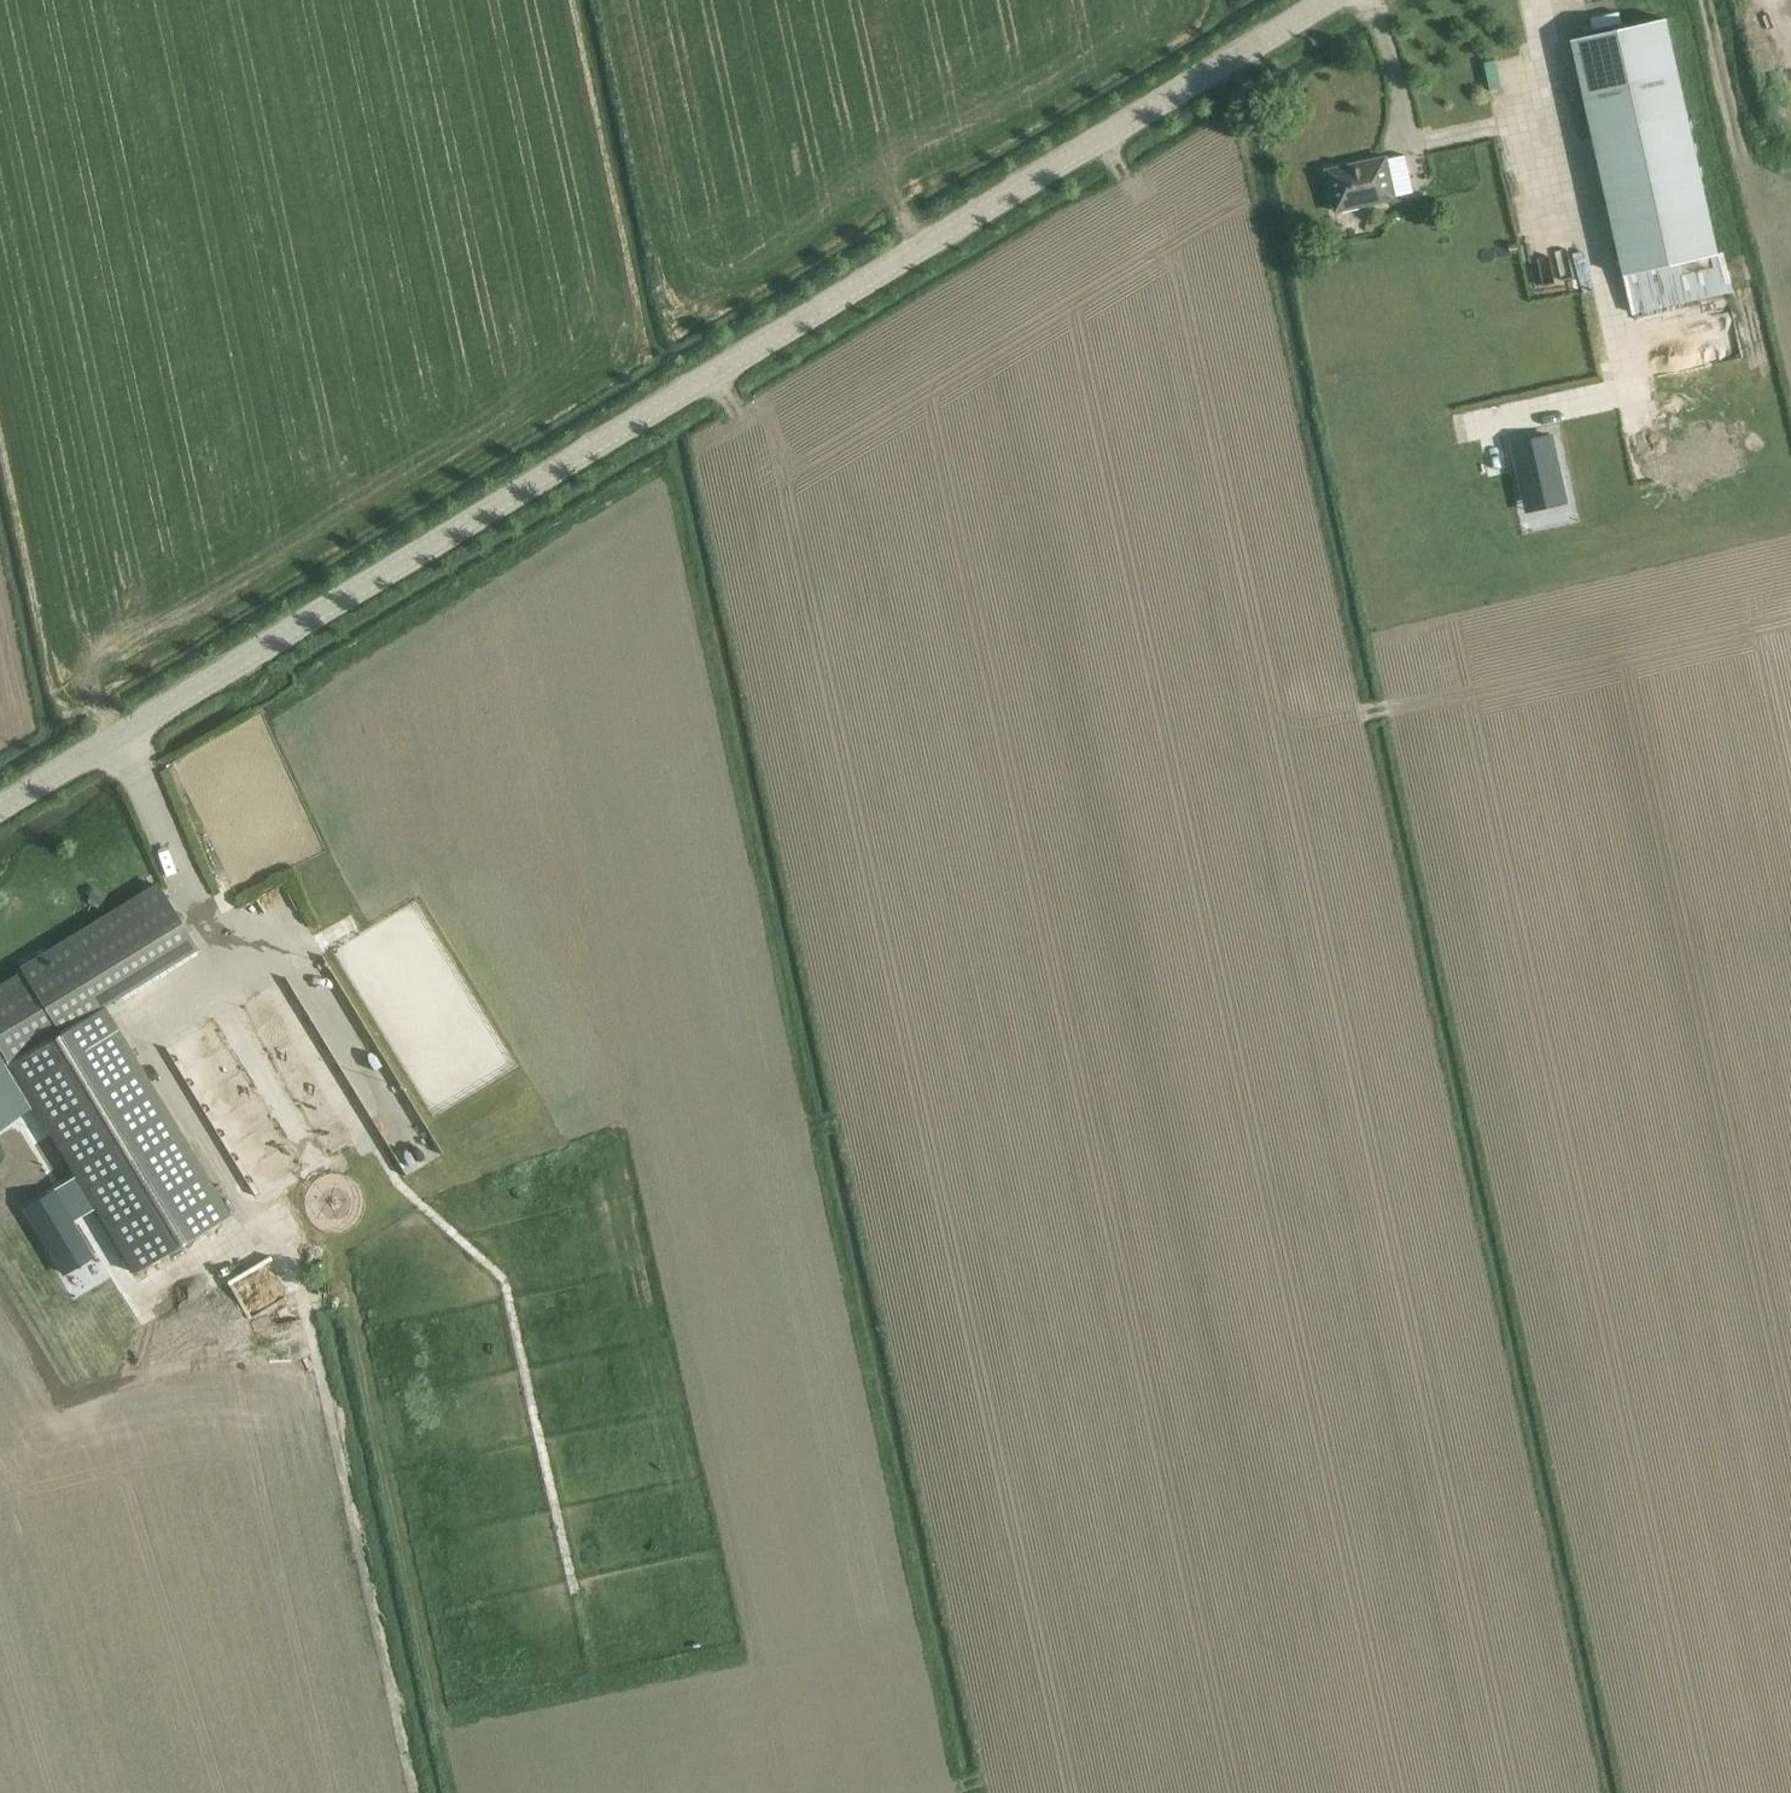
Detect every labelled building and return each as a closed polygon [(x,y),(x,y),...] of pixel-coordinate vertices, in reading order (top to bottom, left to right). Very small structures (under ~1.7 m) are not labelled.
[(1667,18),(1572,39),(1625,275),(1719,254),(1667,18)] [(1387,157),(1327,170),(1336,211),(1396,198),(1387,157)] [(1515,444),(1527,499),(1563,491),(1551,436),(1515,444)] [(4,1124),(29,1109),(33,1106),(73,1173),(134,1273),(140,1269),(231,1216),(119,1029),(117,1029),(103,1006),(197,949),(159,885),(21,969),(22,971),(0,985),(0,1126),(4,1124)]
